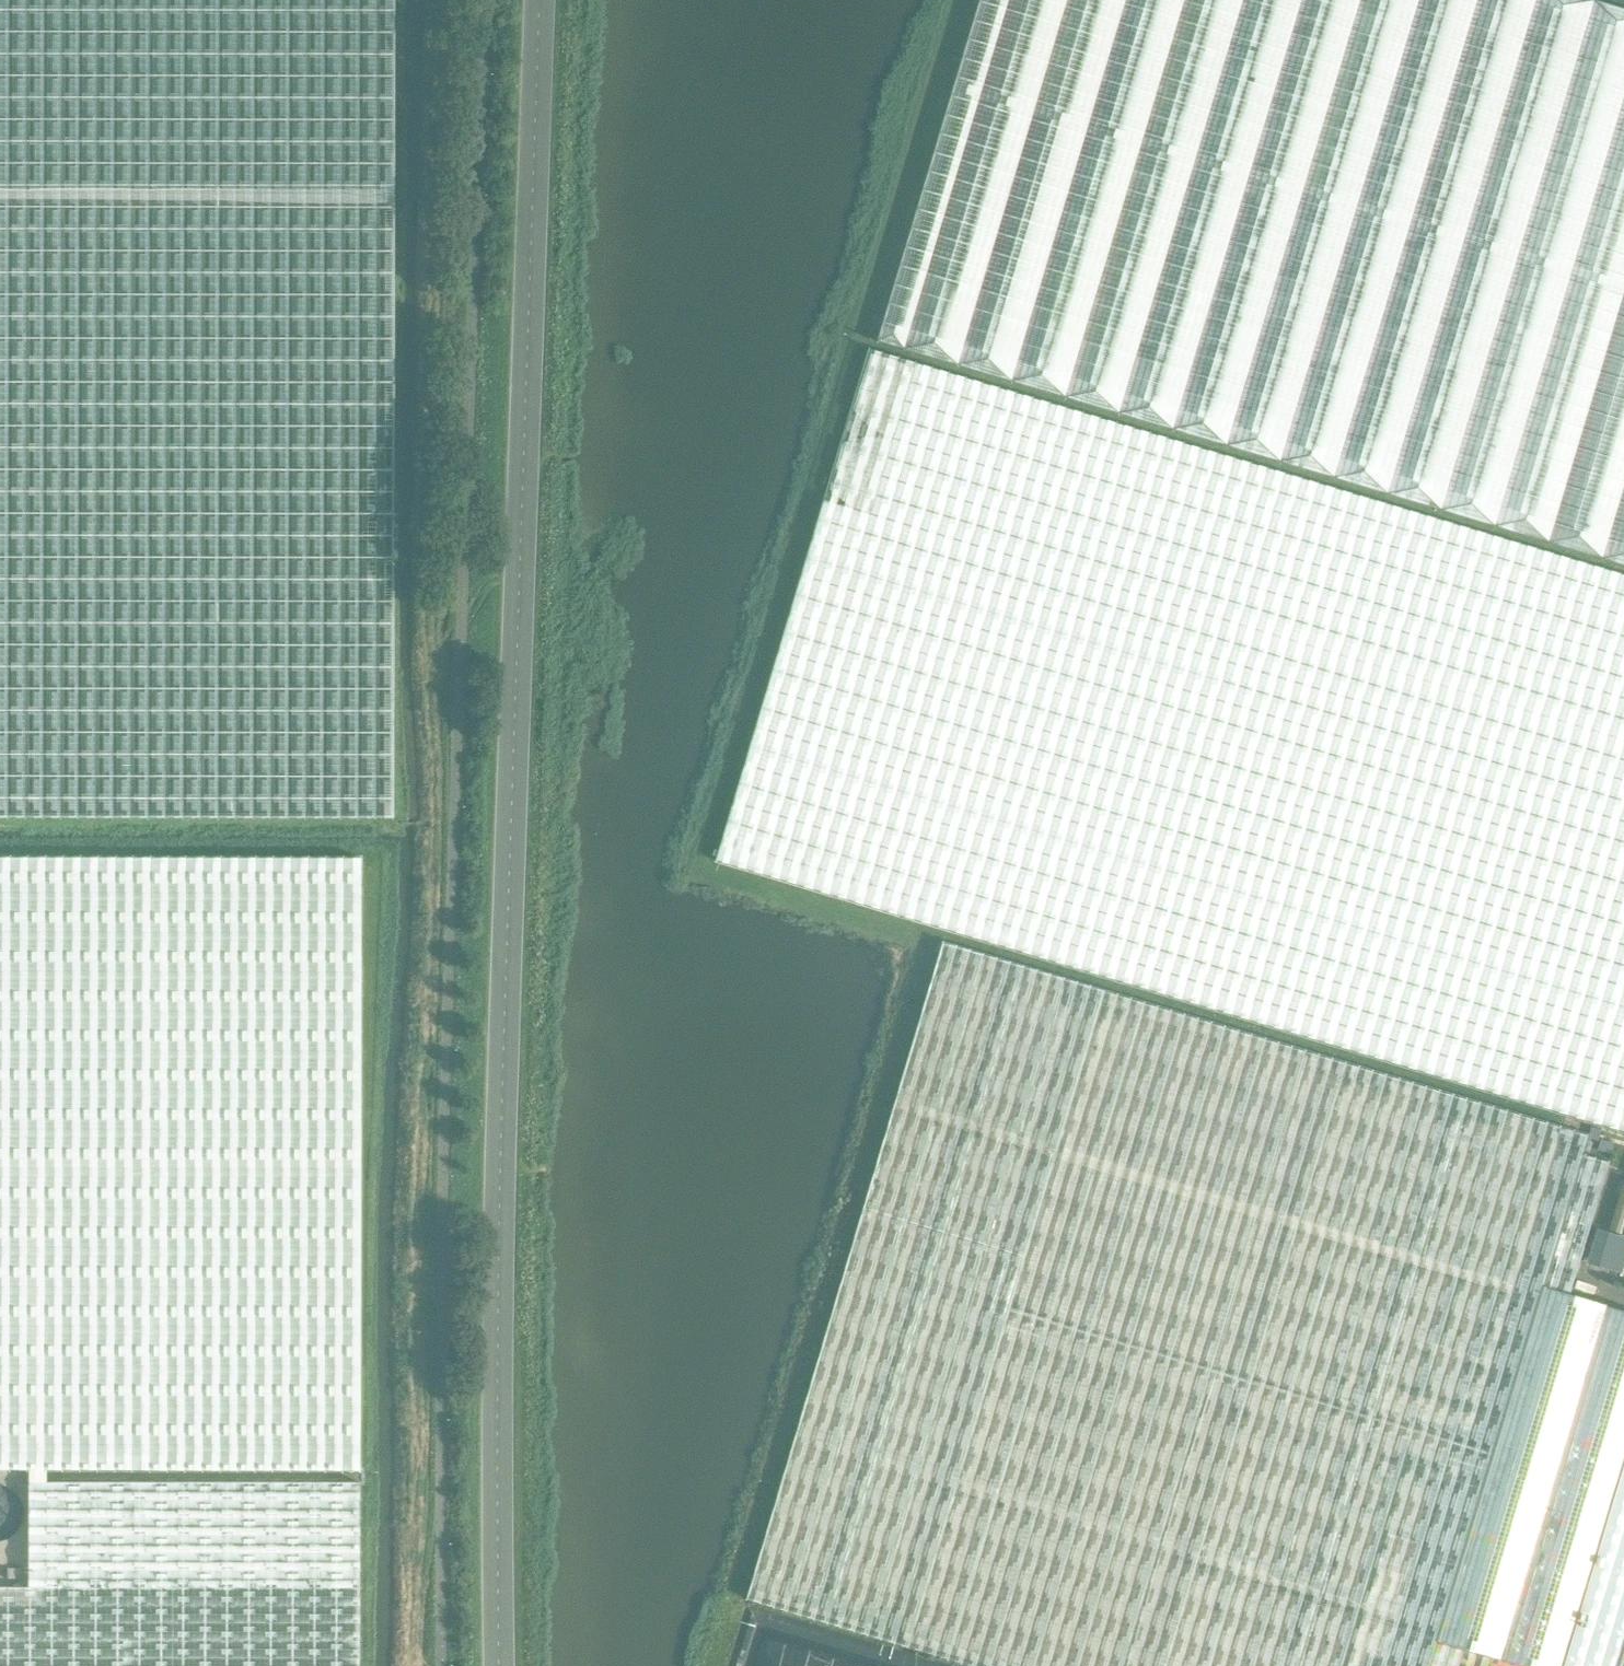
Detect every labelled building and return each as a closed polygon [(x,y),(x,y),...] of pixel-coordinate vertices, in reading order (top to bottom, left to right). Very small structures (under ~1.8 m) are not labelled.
[(392,817),(392,0),(0,0),(0,817),(392,817)] [(1594,0),(980,0),(877,340),(1173,431),(1623,566),(1623,9),(1594,0)] [(1285,474),(870,349),(717,860),(1132,984),(1623,1131),(1623,575),(1285,474)] [(28,1481),(45,1481),(45,1470),(359,1470),(360,857),(0,856),(0,1470),(28,1470),(28,1481)] [(1571,1294),(1610,1162),(1583,1154),(1589,1136),(944,943),(748,1599),(972,1665),(1460,1665),(1571,1294)] [(1619,1232),(1623,1216),(1623,1185),(1611,1230),(1619,1232)] [(1587,1265),(1609,1271),(1613,1255),(1592,1249),(1587,1265)] [(1571,1294),(1460,1665),(1489,1665),(1492,1656),(1524,1665),(1622,1665),(1623,1660),(1623,1310),(1571,1294)] [(45,1481),(28,1481),(28,1586),(0,1586),(0,1665),(359,1665),(359,1481),(45,1481)]
